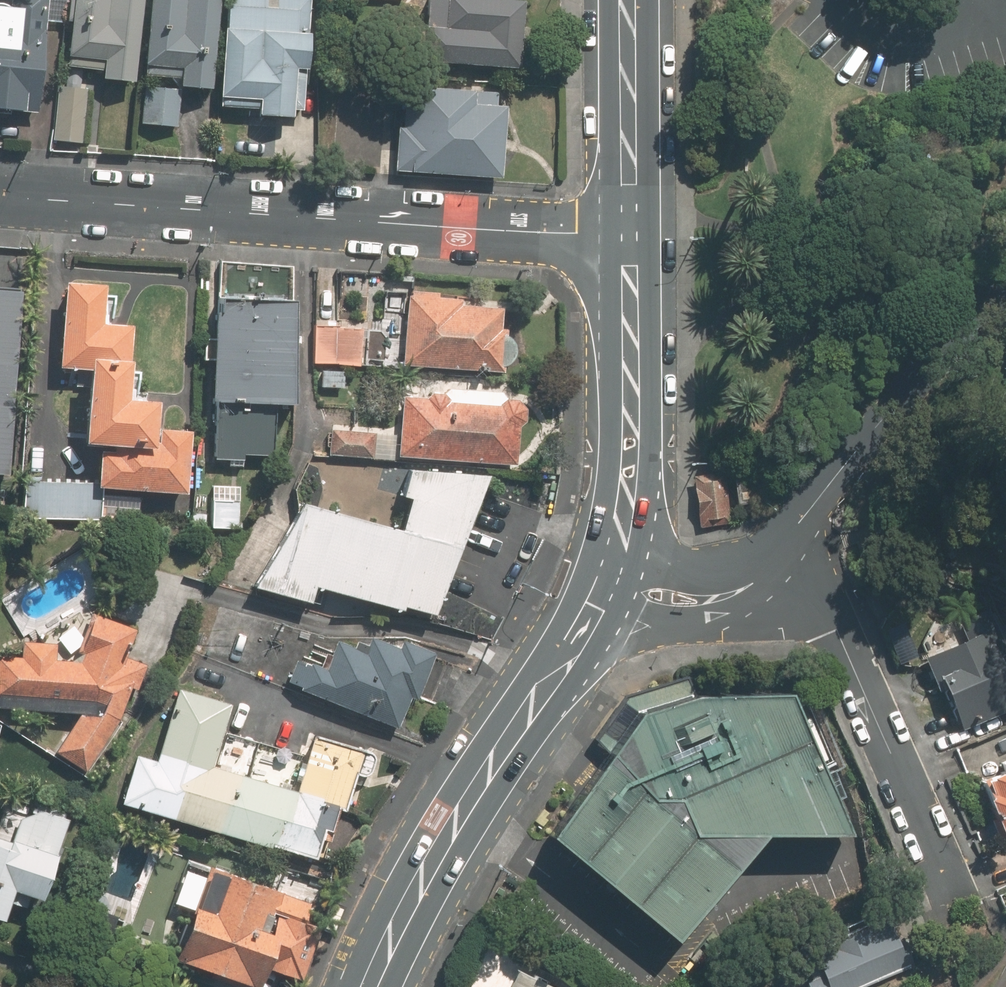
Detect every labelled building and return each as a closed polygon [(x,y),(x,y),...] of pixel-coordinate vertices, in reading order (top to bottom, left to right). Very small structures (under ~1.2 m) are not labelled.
[(41,22),(42,0),(15,0),(14,13),(0,12),(0,115),(33,118),(41,22)] [(141,0),(71,0),(63,66),(100,70),(99,79),(131,83),(141,0)] [(143,66),(178,68),(177,85),(211,87),(217,0),(147,0),(143,66)] [(216,103),(254,105),(254,113),(286,115),(287,107),(297,108),(304,0),(222,0),(216,103)] [(512,76),(517,8),(461,4),(461,0),(438,0),(438,3),(420,2),(418,35),(411,35),(409,58),(416,59),(415,69),(512,76)] [(54,82),(48,139),(77,142),(83,85),(54,82)] [(391,179),(497,186),(501,115),(492,114),(492,100),(371,93),(370,110),(399,112),(398,134),(394,134),(391,179)] [(404,358),(505,367),(506,360),(509,359),(511,357),(514,354),(517,349),(517,347),(518,344),(518,342),(518,339),(517,337),(516,335),(514,333),(512,330),(509,329),(509,322),(503,322),(505,300),(462,296),(463,290),(442,289),(442,284),(411,281),(404,358)] [(97,290),(55,288),(50,375),(73,376),(68,454),(90,455),(87,494),(180,500),(185,433),(141,431),(142,410),(116,408),(119,377),(124,377),(127,329),(95,327),(97,290)] [(0,292),(0,481),(1,481),(13,292),(0,292)] [(205,308),(205,413),(209,413),(209,459),(268,459),(268,413),(284,413),(284,308),(205,308)] [(361,328),(310,326),(309,367),(359,368),(361,328)] [(522,419),(523,383),(414,379),(413,391),(397,391),(395,450),(512,455),(514,419),(522,419)] [(372,431),(328,429),(327,458),(372,459),(372,431)] [(438,604),(490,466),(413,459),(406,488),(414,490),(404,519),(308,495),(257,576),(314,594),(320,576),(403,603),(405,596),(438,604)] [(729,506),(725,468),(696,471),(700,509),(729,506)] [(237,501),(207,500),(205,532),(235,534),(237,501)] [(916,658),(957,732),(1005,705),(1005,658),(979,608),(955,621),(962,633),(916,658)] [(0,660),(0,700),(83,704),(47,758),(77,777),(145,670),(124,657),(125,632),(103,631),(104,621),(77,620),(75,662),(51,661),(52,649),(8,648),(7,660),(0,660)] [(293,664),(283,687),(393,732),(405,701),(414,705),(433,658),(395,643),(391,653),(363,642),(357,656),(331,645),(319,674),(293,664)] [(544,822),(662,912),(747,820),(833,810),(771,685),(693,685),(627,702),(544,822)] [(155,764),(132,758),(118,808),(316,862),(327,821),(342,825),(360,760),(305,745),(301,759),(218,737),(227,703),(175,689),(155,764)] [(989,766),(991,770),(963,784),(992,843),(1005,836),(1005,758),(989,766)] [(3,898),(37,910),(70,816),(0,792),(0,908),(3,898)] [(211,858),(177,963),(253,986),(261,986),(277,939),(283,941),(288,926),(302,931),(312,899),(278,887),(280,880),(211,858)] [(921,962),(898,910),(801,953),(810,974),(795,980),(798,986),(863,986),(921,962)] [(539,982),(541,977),(532,973),(534,967),(488,944),(467,986),(548,986),(539,982)]
